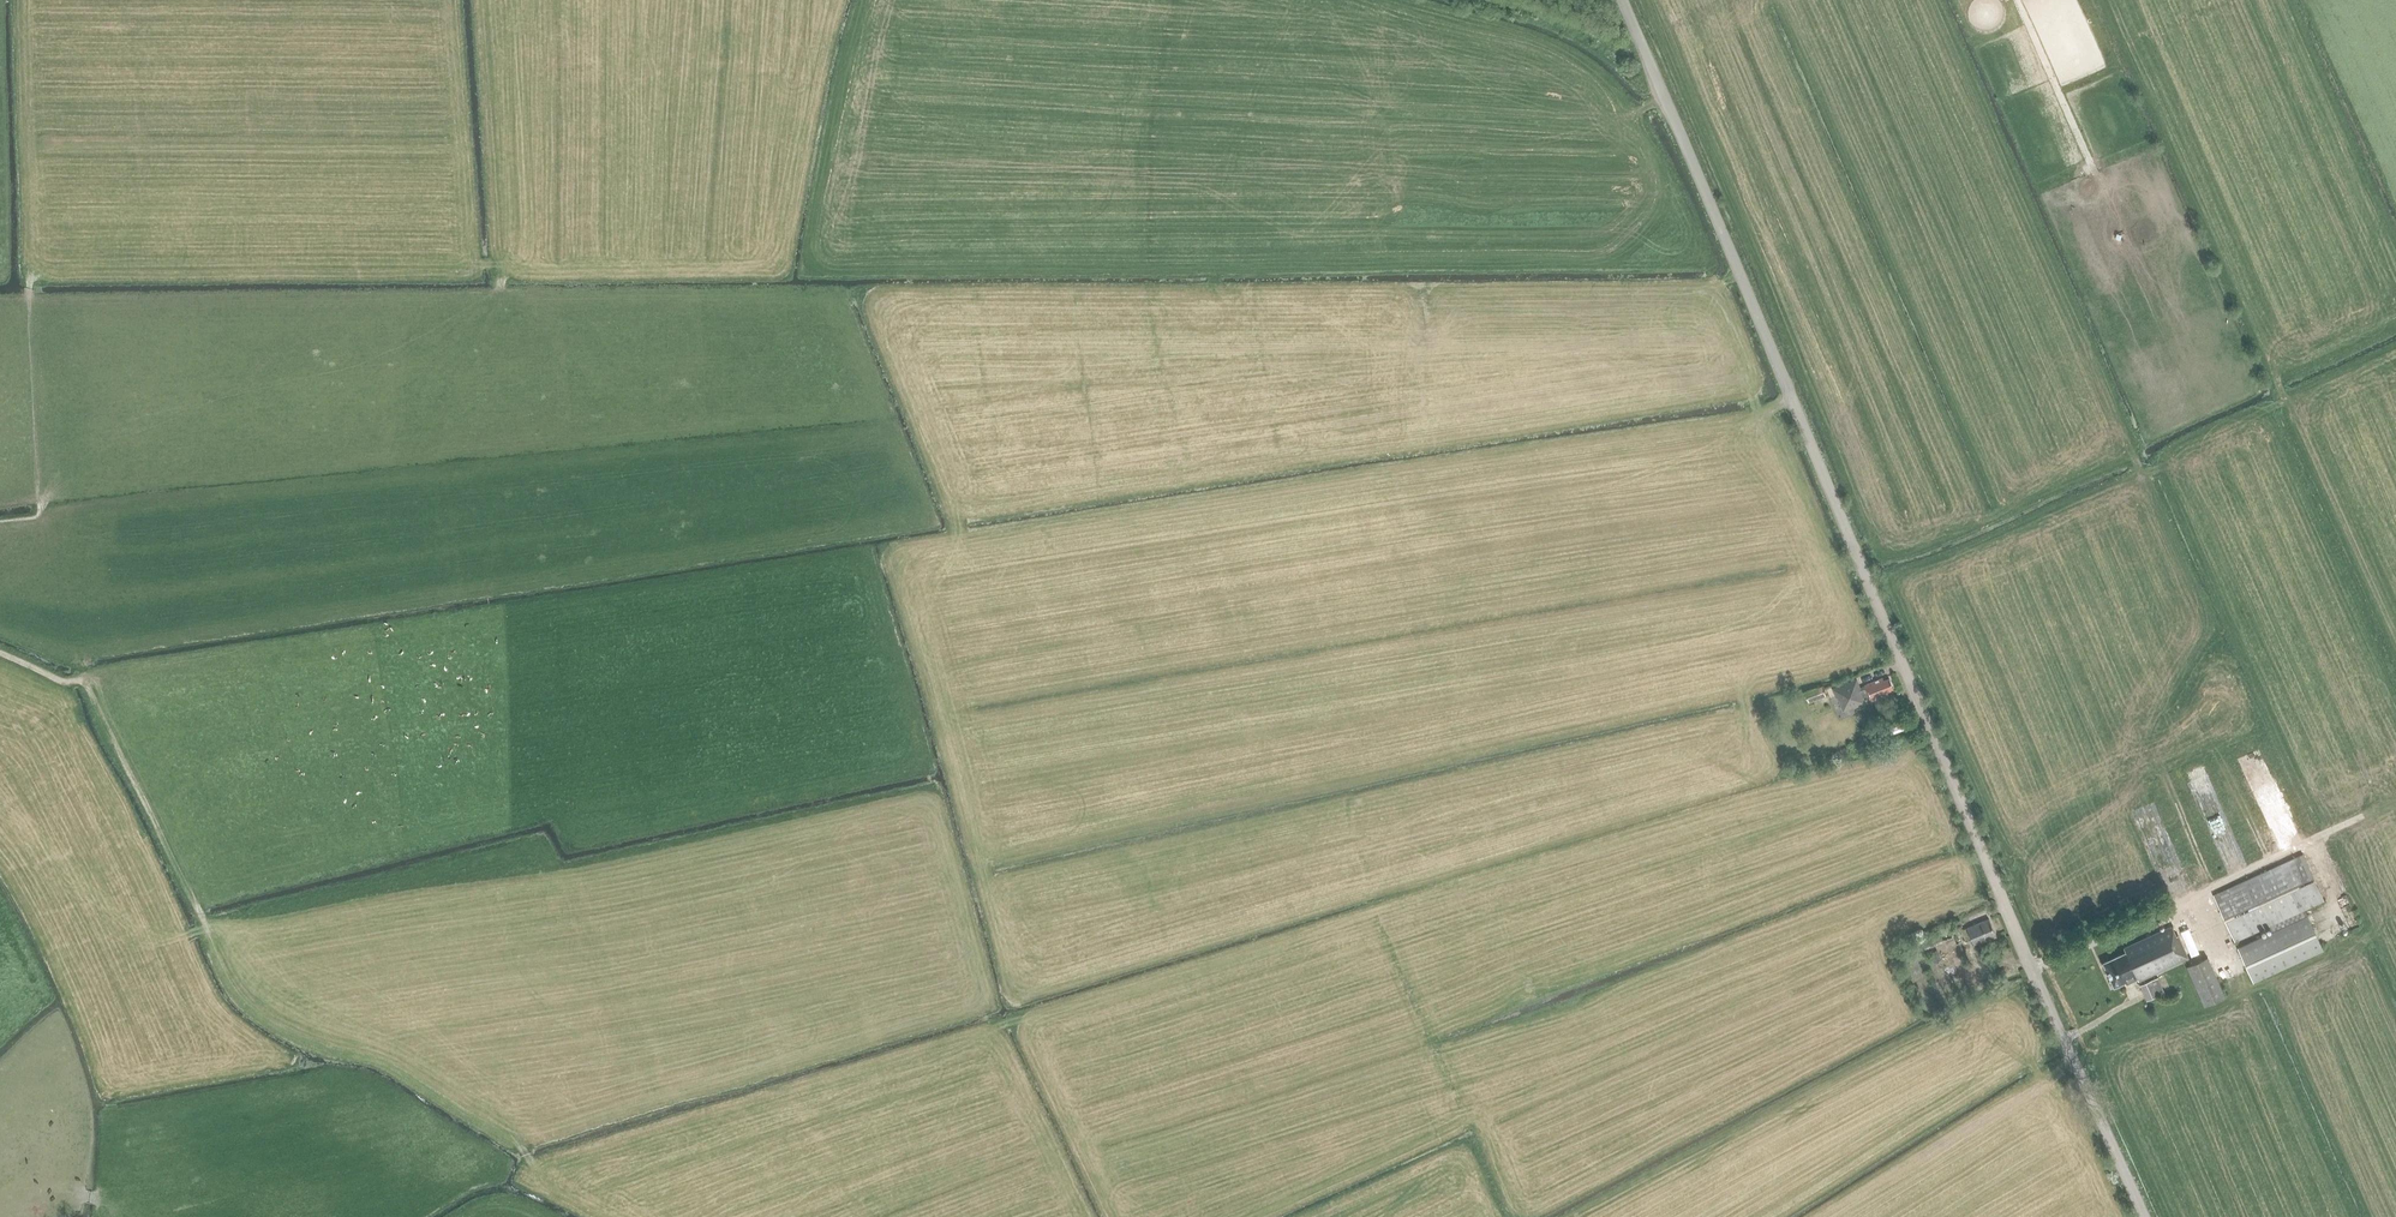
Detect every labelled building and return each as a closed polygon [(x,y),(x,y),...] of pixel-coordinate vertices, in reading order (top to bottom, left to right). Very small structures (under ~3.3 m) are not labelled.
[(1864,685),(1860,687),(1857,679),(1832,688),(1836,698),(1837,697),(1842,711),(1853,707),(1854,708),(1867,703),(1866,702),(1870,700),(1870,701),(1888,695),(1887,691),(1893,689),(1889,679),(1884,681),(1883,678),(1864,685)] [(1826,696),(1822,686),(1804,693),(1808,703),(1826,696)] [(2324,901),(2302,854),(2213,895),(2234,942),(2324,901)] [(2323,951),(2307,915),(2237,947),(2253,983),(2323,951)] [(1973,946),(1996,936),(1989,919),(1961,931),(1960,928),(1963,927),(1960,920),(1916,940),(1921,952),(1953,938),(1956,945),(1970,938),(1973,946)] [(2137,981),(2188,958),(2177,935),(2176,936),(2172,928),(2171,929),(2171,927),(2123,948),(2125,952),(2103,963),(2114,987),(2124,983),(2125,984),(2136,979),(2137,981)] [(1929,954),(1934,963),(1941,959),(1937,950),(1929,954)] [(2225,997),(2207,957),(2186,967),(2204,1006),(2225,997)] [(2158,996),(2151,981),(2140,986),(2146,1001),(2158,996)]
